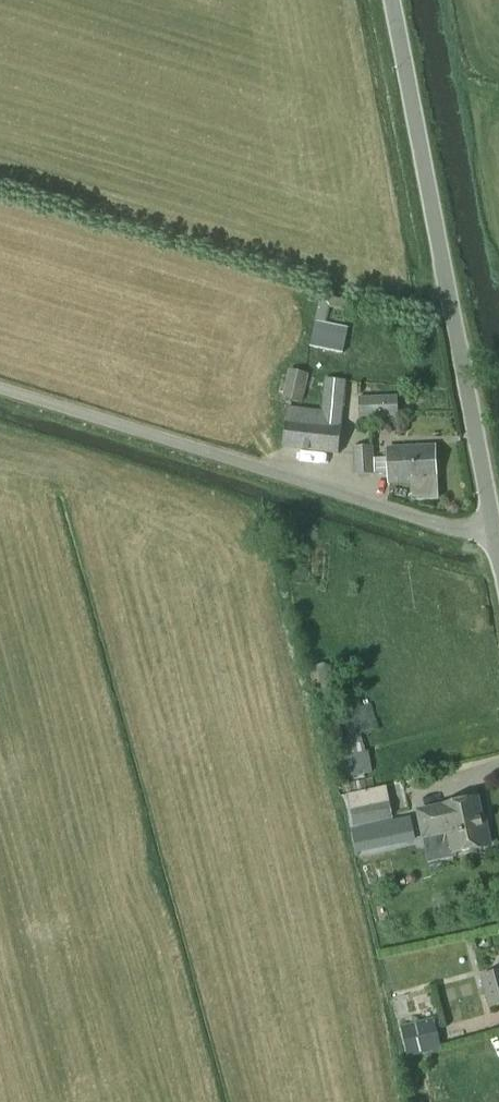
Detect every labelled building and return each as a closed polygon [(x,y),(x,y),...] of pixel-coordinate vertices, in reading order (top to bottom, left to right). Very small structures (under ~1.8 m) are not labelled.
[(343,355),(348,330),(326,326),(329,308),(349,312),(351,303),(321,297),(315,323),(310,347),(343,355)] [(302,404),(308,375),(288,371),(282,400),(302,404)] [(283,448),(337,455),(338,455),(342,427),(346,382),(325,380),(322,412),(288,408),(283,448)] [(359,419),(398,417),(397,398),(359,400),(359,419)] [(413,501),(436,500),(434,448),(388,450),(388,459),(372,460),(372,448),(354,449),(355,477),(389,475),(389,484),(412,483),(413,501)] [(313,686),(331,683),(328,669),(324,666),(309,668),(313,686)] [(328,744),(344,744),(341,726),(325,731),(328,744)] [(365,754),(362,740),(350,743),(351,746),(327,751),(336,790),(348,788),(347,780),(373,775),(369,753),(365,754)] [(365,782),(349,785),(351,794),(367,791),(374,790),(372,781),(365,782)] [(348,796),(354,826),(392,818),(386,788),(348,796)] [(484,836),(477,800),(443,807),(444,808),(419,813),(424,838),(449,833),(454,855),(487,848),(486,844),(489,843),(487,835),(484,836)] [(412,820),(355,832),(359,848),(416,836),(412,820)] [(407,883),(411,885),(415,884),(417,880),(416,876),(412,874),(408,875),(406,879),(407,883)] [(481,978),(489,1009),(498,1006),(498,973),(481,978)] [(409,1057),(439,1049),(433,1024),(402,1032),(409,1057)]
